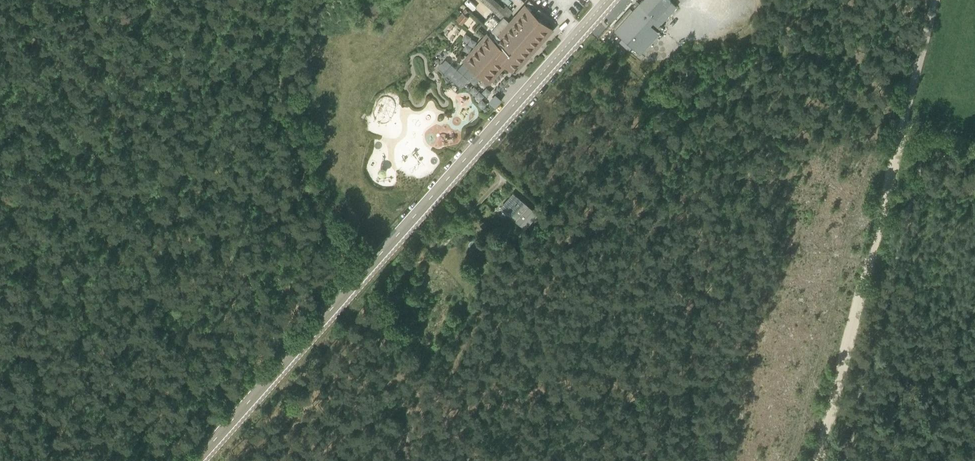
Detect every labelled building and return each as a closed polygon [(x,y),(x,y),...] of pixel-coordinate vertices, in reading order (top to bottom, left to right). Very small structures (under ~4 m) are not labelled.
[(551,29),(545,23),(547,20),(536,9),(534,11),(524,3),(509,20),(507,18),(513,11),(510,8),(509,9),(504,4),(502,6),(495,0),(481,0),(501,18),(498,21),(491,14),(484,22),(492,28),(492,29),(497,34),(493,38),(486,32),(463,58),(477,70),(488,57),(499,62),(503,65),(506,62),(515,70),(551,29)] [(473,9),(476,6),(470,0),(466,0),(464,1),(473,9)] [(639,3),(637,0),(633,5),(635,7),(614,30),(622,37),(619,40),(629,49),(632,46),(640,53),(659,32),(658,31),(663,26),(661,23),(677,6),(671,1),(672,0),(671,0),(642,0),(639,3)] [(455,18),(462,24),(468,17),(466,15),(469,11),(465,8),(462,11),(461,11),(455,18)] [(385,19),(377,32),(385,36),(392,23),(385,19)] [(445,51),(441,51),(436,56),(436,60),(443,68),(453,58),(445,51)] [(493,91),(486,98),(493,105),(500,98),(493,91)] [(366,131),(385,137),(388,128),(369,122),(366,131)] [(537,213),(513,191),(499,206),(524,228),(537,213)] [(456,198),(453,200),(461,209),(463,207),(456,198)] [(438,290),(438,280),(426,279),(425,295),(433,296),(434,290),(438,290)]
